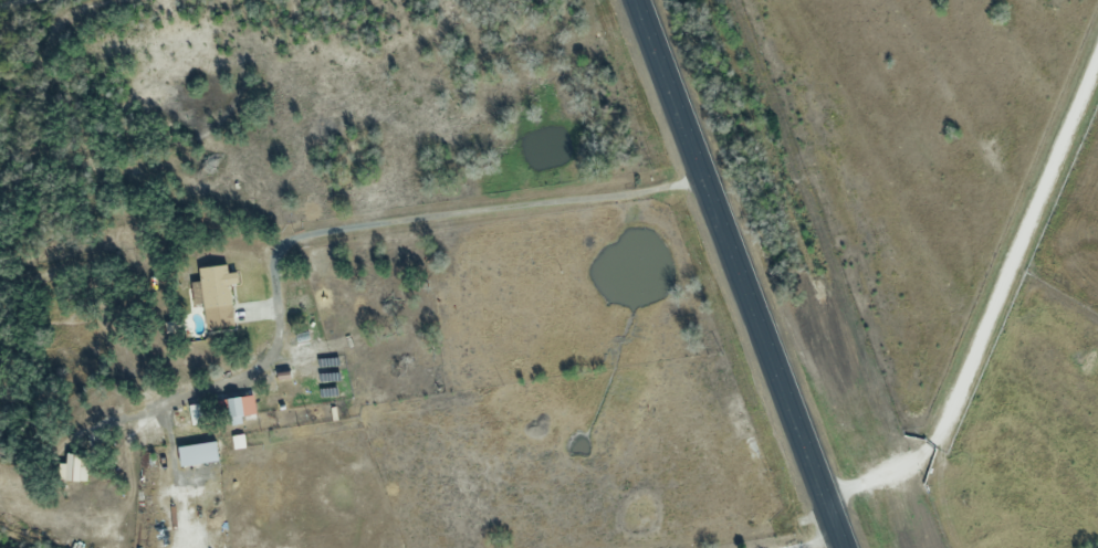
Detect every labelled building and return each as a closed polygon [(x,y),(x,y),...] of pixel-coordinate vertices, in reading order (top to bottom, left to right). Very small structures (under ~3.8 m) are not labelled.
[(225,401),(229,419),(256,413),(252,395),(225,401)] [(757,458),(755,446),(748,447),(749,459),(757,458)] [(87,481),(87,454),(63,454),(63,481),(87,481)]
